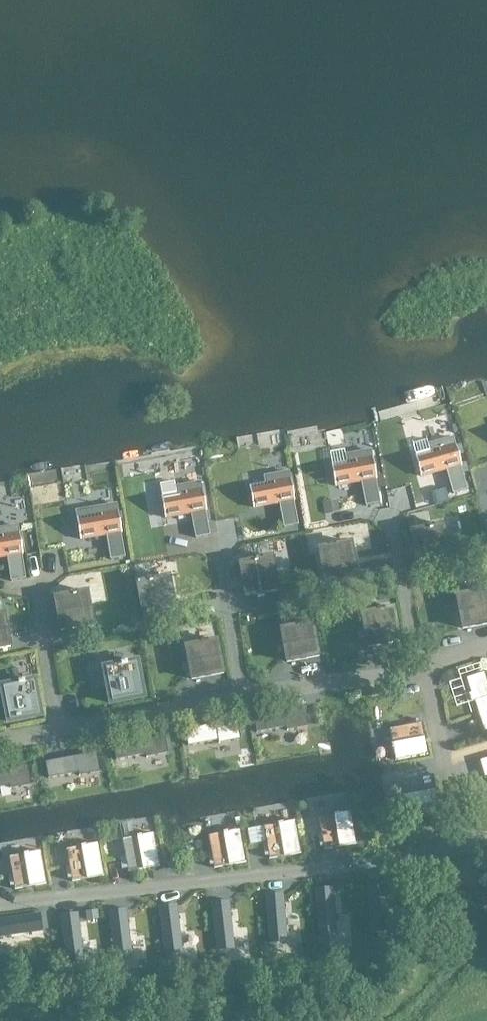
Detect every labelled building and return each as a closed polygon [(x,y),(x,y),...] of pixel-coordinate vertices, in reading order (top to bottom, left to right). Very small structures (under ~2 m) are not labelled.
[(452,438),(429,445),(432,456),(417,460),(421,477),(445,470),(452,494),(467,490),(452,438)] [(336,486),(360,482),(365,506),(380,503),(370,451),(347,455),(349,466),(333,469),(336,486)] [(288,472),(265,477),(267,488),(251,491),(254,508),(279,503),(283,528),(298,525),(288,472)] [(177,487),(179,498),(163,501),(166,518),(191,514),(195,538),(210,535),(200,483),(177,487)] [(106,535),(110,560),(125,557),(116,505),(92,509),(94,520),(78,522),(81,540),(106,535)] [(411,531),(417,564),(450,558),(443,525),(411,531)] [(17,526),(0,529),(0,558),(7,557),(11,581),(26,579),(17,526)] [(319,548),(325,581),(357,575),(351,542),(319,548)] [(170,567),(189,553),(182,544),(163,558),(170,567)] [(240,564),(246,597),(278,591),(272,558),(240,564)] [(138,583),(144,616),(176,610),(170,577),(138,583)] [(462,629),(486,624),(486,590),(456,596),(462,629)] [(56,597),(62,631),(95,625),(88,591),(56,597)] [(362,614),(368,647),(400,641),(394,608),(362,614)] [(10,647),(4,614),(0,615),(0,649),(10,647)] [(281,629),(287,662),(319,656),(313,623),(281,629)] [(185,646),(192,680),(224,674),(218,640),(185,646)] [(115,666),(98,669),(100,680),(105,705),(143,697),(136,662),(121,664),(121,663),(115,664),(115,666)] [(467,679),(472,694),(469,694),(472,702),(475,701),(485,732),(486,732),(486,680),(485,673),(467,679)] [(0,687),(0,710),(3,723),(41,716),(34,680),(19,683),(18,681),(12,683),(12,684),(0,687)] [(303,708),(253,718),(256,733),(306,723),(303,708)] [(234,721),(184,731),(187,747),(237,737),(234,721)] [(422,723),(389,729),(395,760),(428,754),(422,723)] [(162,736),(111,746),(114,761),(165,751),(162,736)] [(184,766),(238,756),(236,740),(181,749),(184,766)] [(94,754),(43,763),(46,779),(97,769),(94,754)] [(0,771),(0,788),(28,782),(25,771),(25,767),(0,771)] [(432,775),(399,781),(405,813),(438,807),(432,775)] [(350,812),(319,818),(325,850),(356,844),(350,812)] [(295,821),(263,826),(269,859),(301,853),(295,821)] [(240,830),(208,836),(214,867),(246,861),(240,830)] [(154,833),(122,839),(128,871),(160,866),(154,833)] [(98,843),(67,849),(73,881),(104,875),(98,843)] [(41,851),(9,857),(15,889),(46,884),(41,851)] [(380,880),(364,881),(367,930),(383,929),(380,880)] [(330,885),(314,886),(318,936),(334,934),(330,885)] [(281,891),(265,893),(269,942),(285,941),(281,891)] [(225,901),(209,903),(214,952),(230,951),(225,901)] [(175,905),(157,907),(163,956),(180,954),(175,905)] [(124,907),(108,909),(114,958),(130,956),(124,907)] [(0,917),(0,933),(40,927),(38,911),(0,917)] [(76,911),(60,913),(67,962),(83,960),(76,911)]
